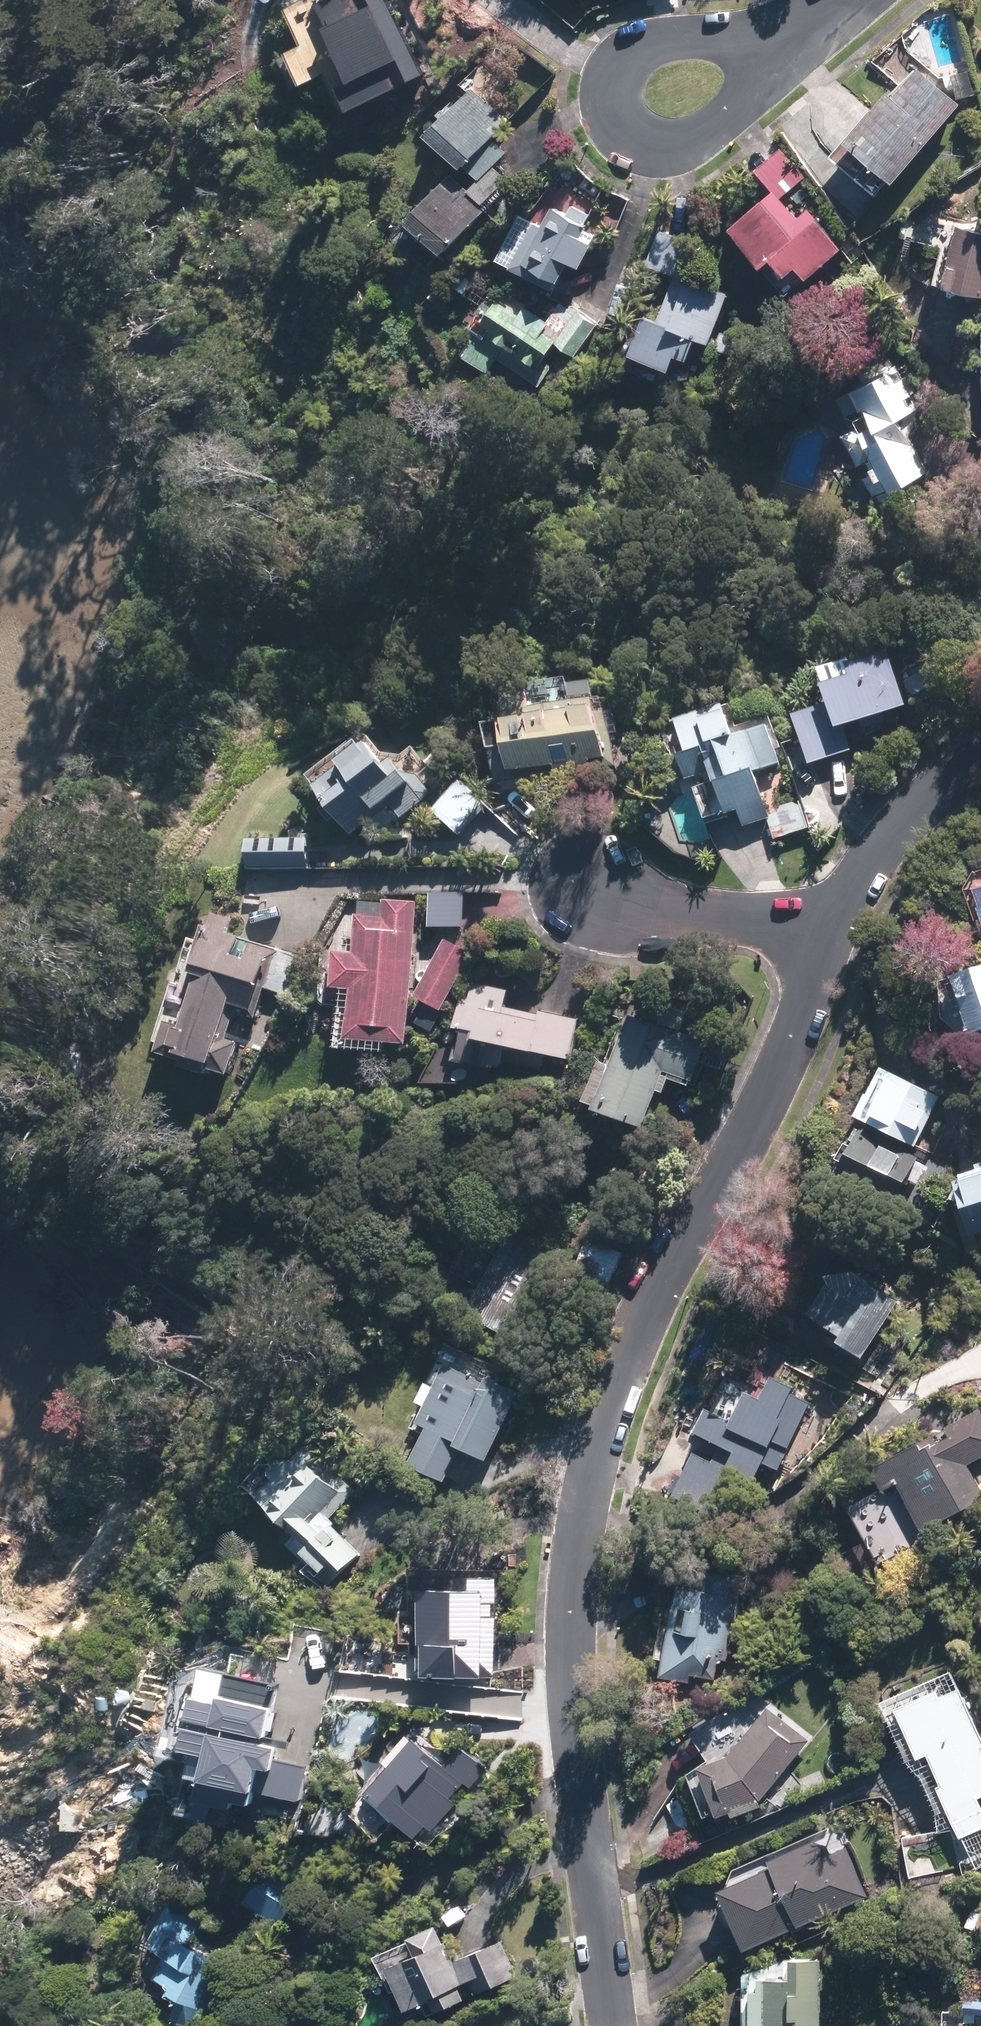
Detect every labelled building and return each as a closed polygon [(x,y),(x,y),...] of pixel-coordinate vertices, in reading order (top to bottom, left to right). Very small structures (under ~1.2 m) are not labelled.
[(384,0),(299,0),(281,8),(296,40),(281,47),(296,80),(314,72),(332,110),(417,71),(384,0)] [(957,106),(913,68),(886,99),(882,96),(827,159),(872,198),(885,184),(887,186),(957,106)] [(456,160),(503,117),(469,83),(417,127),(456,160)] [(770,189),(726,225),(756,260),(764,253),(777,268),(790,257),(803,273),(838,244),(817,218),(835,203),(787,144),(755,171),(770,189)] [(447,174),(401,213),(433,250),(479,211),(447,174)] [(526,199),(497,260),(554,288),(568,259),(576,263),(592,231),(526,199)] [(939,282),(979,293),(980,286),(980,229),(955,222),(939,282)] [(639,311),(626,348),(665,362),(670,346),(687,352),(694,329),(712,336),(728,291),(680,274),(664,320),(639,311)] [(492,285),(459,334),(469,341),(461,353),(488,371),(496,359),(537,386),(565,345),(572,350),(590,324),(554,300),(542,318),(492,285)] [(842,375),(859,410),(844,417),(849,429),(840,433),(855,464),(862,461),(868,473),(861,477),(870,496),(928,469),(902,414),(921,405),(895,350),(842,375)] [(822,705),(790,716),(806,764),(864,746),(856,722),(900,707),(883,653),(812,676),(822,705)] [(596,684),(501,700),(505,721),(491,723),(500,776),(548,768),(550,779),(589,772),(587,762),(608,758),(596,684)] [(804,827),(771,723),(733,736),(723,705),(672,720),(682,753),(673,755),(684,779),(708,771),(712,782),(694,787),(704,818),(721,813),(728,832),(767,820),(772,837),(804,827)] [(365,736),(307,780),(353,839),(389,811),(397,822),(430,796),(436,791),(404,749),(395,754),(378,753),(365,736)] [(454,784),(429,812),(456,837),(482,809),(454,784)] [(309,843),(244,845),(244,869),(309,868),(309,843)] [(970,895),(980,927),(980,891),(970,895)] [(460,899),(430,898),(430,930),(460,931),(460,899)] [(398,1047),(416,905),(383,900),(381,917),(349,913),(344,953),(326,950),(322,988),(339,991),(333,1039),(398,1047)] [(162,1012),(150,1048),(223,1073),(235,1037),(226,1034),(235,1009),(254,1016),(276,952),(193,924),(177,971),(188,975),(173,1016),(162,1012)] [(443,943),(412,1001),(439,1015),(469,957),(443,943)] [(948,980),(967,1035),(980,1031),(980,969),(948,980)] [(539,1072),(542,1058),(566,1062),(574,1019),(532,1011),(531,1014),(502,1008),(505,991),(468,984),(464,1003),(456,1001),(449,1031),(456,1033),(449,1064),(495,1074),(497,1064),(539,1072)] [(706,1048),(627,1017),(590,1112),(639,1130),(661,1074),(691,1086),(706,1048)] [(875,1072),(852,1118),(911,1148),(935,1101),(875,1072)] [(854,1132),(831,1177),(889,1206),(911,1160),(854,1132)] [(950,1186),(966,1237),(980,1232),(980,1166),(972,1168),(974,1174),(955,1180),(957,1184),(950,1186)] [(561,1267),(478,1223),(452,1273),(478,1287),(464,1315),(521,1344),(561,1267)] [(619,1258),(585,1242),(571,1272),(606,1287),(619,1258)] [(859,1361),(890,1308),(851,1286),(840,1304),(823,1294),(808,1319),(836,1335),(831,1344),(859,1361)] [(507,1396),(440,1366),(412,1426),(421,1430),(402,1472),(438,1489),(455,1453),(476,1463),(507,1396)] [(693,1456),(675,1495),(731,1521),(758,1462),(777,1471),(808,1403),(790,1395),(794,1386),(768,1375),(756,1401),(741,1394),(723,1386),(710,1415),(704,1412),(693,1437),(729,1453),(721,1469),(693,1456)] [(864,1473),(876,1493),(891,1485),(917,1533),(980,1498),(980,1495),(964,1464),(980,1455),(980,1419),(976,1411),(864,1473)] [(306,1448),(255,1501),(281,1526),(274,1533),(328,1584),(386,1524),(306,1448)] [(496,1578),(416,1578),(416,1592),(410,1592),(410,1618),(400,1618),(400,1646),(416,1646),(415,1680),(496,1680),(496,1578)] [(740,1590),(676,1578),(658,1679),(687,1685),(689,1677),(723,1684),(740,1590)] [(238,1795),(297,1808),(308,1760),(280,1753),(283,1740),(233,1729),(235,1723),(272,1731),(284,1678),(204,1660),(186,1741),(210,1746),(199,1795),(236,1804),(238,1795)] [(878,1705),(955,1865),(980,1853),(980,1816),(974,1801),(980,1798),(980,1757),(941,1674),(878,1705)] [(692,1736),(710,1766),(695,1771),(713,1819),(757,1804),(806,1740),(765,1708),(746,1732),(732,1710),(692,1736)] [(411,1741),(362,1797),(412,1840),(422,1827),(429,1833),(467,1789),(411,1741)] [(767,1872),(715,1896),(741,1951),(790,1929),(792,1933),(868,1899),(845,1849),(828,1857),(826,1850),(813,1844),(762,1862),(767,1872)] [(269,1864),(243,1894),(277,1923),(303,1893),(269,1864)] [(208,2025),(241,1964),(196,1940),(206,1922),(168,1901),(146,1940),(163,1949),(151,1971),(166,1979),(161,1987),(176,1995),(171,2005),(208,2025)] [(465,1991),(432,1923),(373,1950),(400,2005),(417,1996),(424,2011),(465,1991)] [(490,1937),(453,1955),(472,1994),(510,1977),(490,1937)] [(816,1960),(783,1960),(784,1981),(754,1982),(754,1993),(747,1993),(747,2025),(817,2025),(816,1960)] [(963,2001),(961,2014),(980,2016),(980,2003),(963,2001)]
